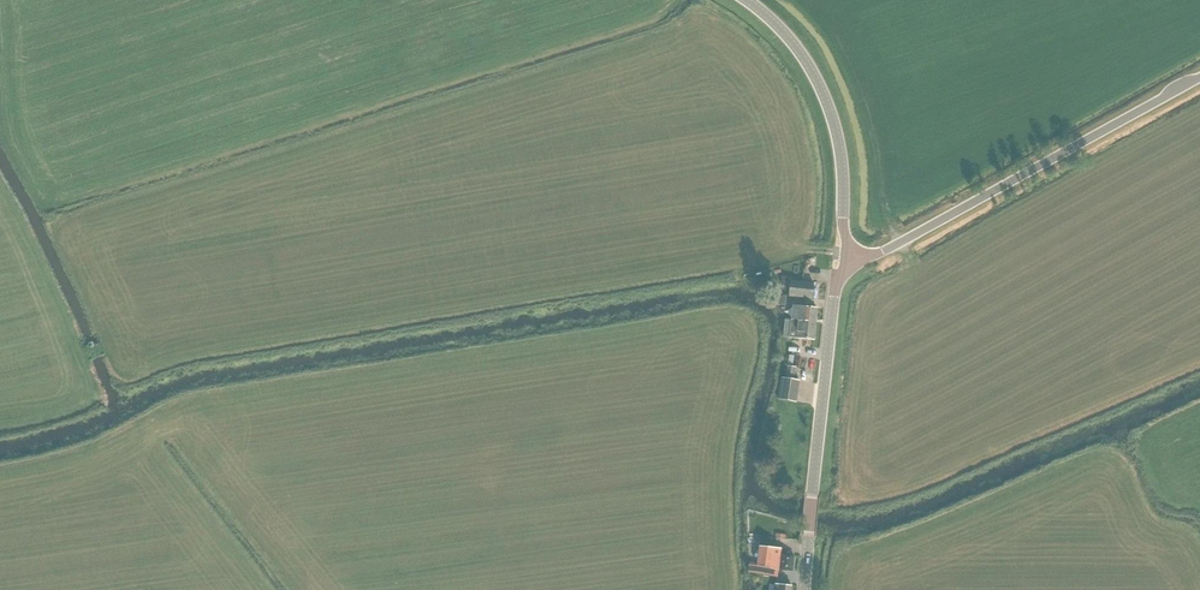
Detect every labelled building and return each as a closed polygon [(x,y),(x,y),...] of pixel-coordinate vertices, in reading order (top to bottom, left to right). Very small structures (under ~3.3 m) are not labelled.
[(812,308),(813,299),(811,299),(813,285),(790,282),(789,297),(792,297),(791,306),(793,306),(791,319),(804,321),(804,322),(816,323),(817,308),(812,308)] [(787,299),(784,299),(778,304),(778,308),(786,309),(787,299)] [(804,321),(791,319),(791,320),(785,320),(783,337),(814,340),(816,323),(804,322),(804,321)] [(796,367),(787,366),(785,378),(781,378),(778,400),(797,403),(800,381),(794,380),(796,367)] [(792,571),(794,556),(781,555),(782,549),(771,548),(772,539),(760,538),(757,566),(758,566),(757,574),(768,575),(769,569),(792,571)]
